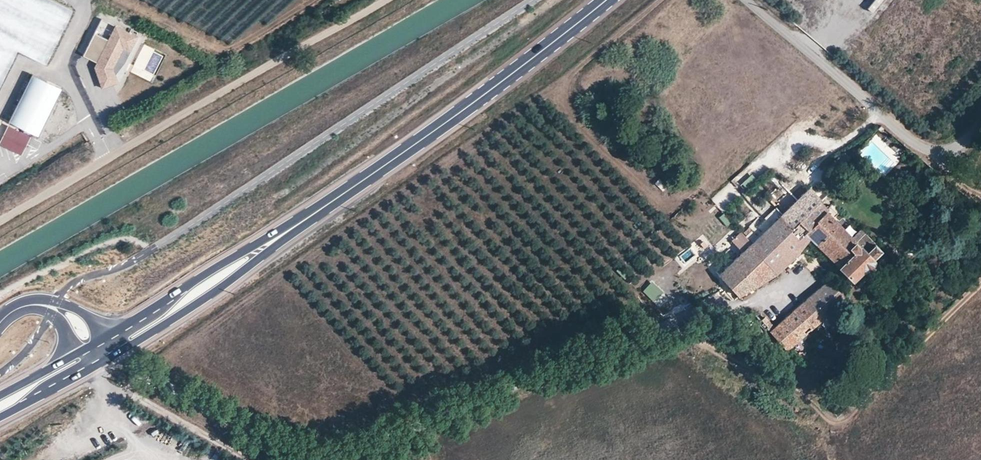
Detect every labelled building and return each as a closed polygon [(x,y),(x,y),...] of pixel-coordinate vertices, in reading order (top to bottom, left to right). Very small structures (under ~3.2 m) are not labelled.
[(17,49),(46,63),(73,9),(55,0),(0,0),(0,40),(17,49)] [(137,36),(101,18),(83,56),(97,62),(96,64),(100,66),(104,77),(98,79),(102,88),(115,83),(112,75),(114,74),(112,68),(123,48),(130,51),(137,36)] [(17,49),(0,40),(0,84),(17,49)] [(104,77),(100,66),(96,64),(94,67),(98,79),(104,77)] [(38,137),(61,89),(32,75),(9,122),(38,137)] [(30,138),(7,127),(0,141),(0,145),(21,156),(30,138)] [(710,197),(719,209),(740,194),(731,182),(710,197)] [(798,185),(791,192),(799,200),(807,193),(800,184),(798,185)] [(807,193),(799,200),(809,210),(799,220),(809,230),(825,211),(826,212),(827,210),(824,207),(819,201),(820,199),(811,190),(807,193)] [(791,192),(785,197),(793,206),(799,200),(791,192)] [(793,206),(753,243),(764,255),(762,257),(777,273),(790,260),(795,255),(810,236),(806,232),(809,230),(799,220),(809,210),(799,200),(793,206)] [(846,231),(833,217),(840,210),(832,201),(828,205),(824,207),(827,210),(826,212),(825,211),(809,230),(806,232),(810,236),(826,254),(841,240),(839,237),(846,231)] [(826,254),(852,280),(862,270),(867,271),(873,264),(874,255),(879,251),(871,242),(860,230),(851,237),(846,231),(839,237),(841,240),(826,254)] [(742,233),(732,241),(740,250),(749,242),(742,233)] [(764,255),(753,243),(735,259),(721,272),(718,274),(730,287),(738,295),(776,273),(777,273),(762,257),(764,255)] [(714,264),(721,272),(735,259),(728,251),(714,264)] [(831,280),(824,285),(841,305),(844,301),(841,292),(831,280)] [(824,285),(817,290),(834,310),(841,305),(824,285)] [(817,290),(803,303),(819,322),(834,310),(817,290)] [(803,303),(769,331),(785,350),(819,322),(803,303)]
